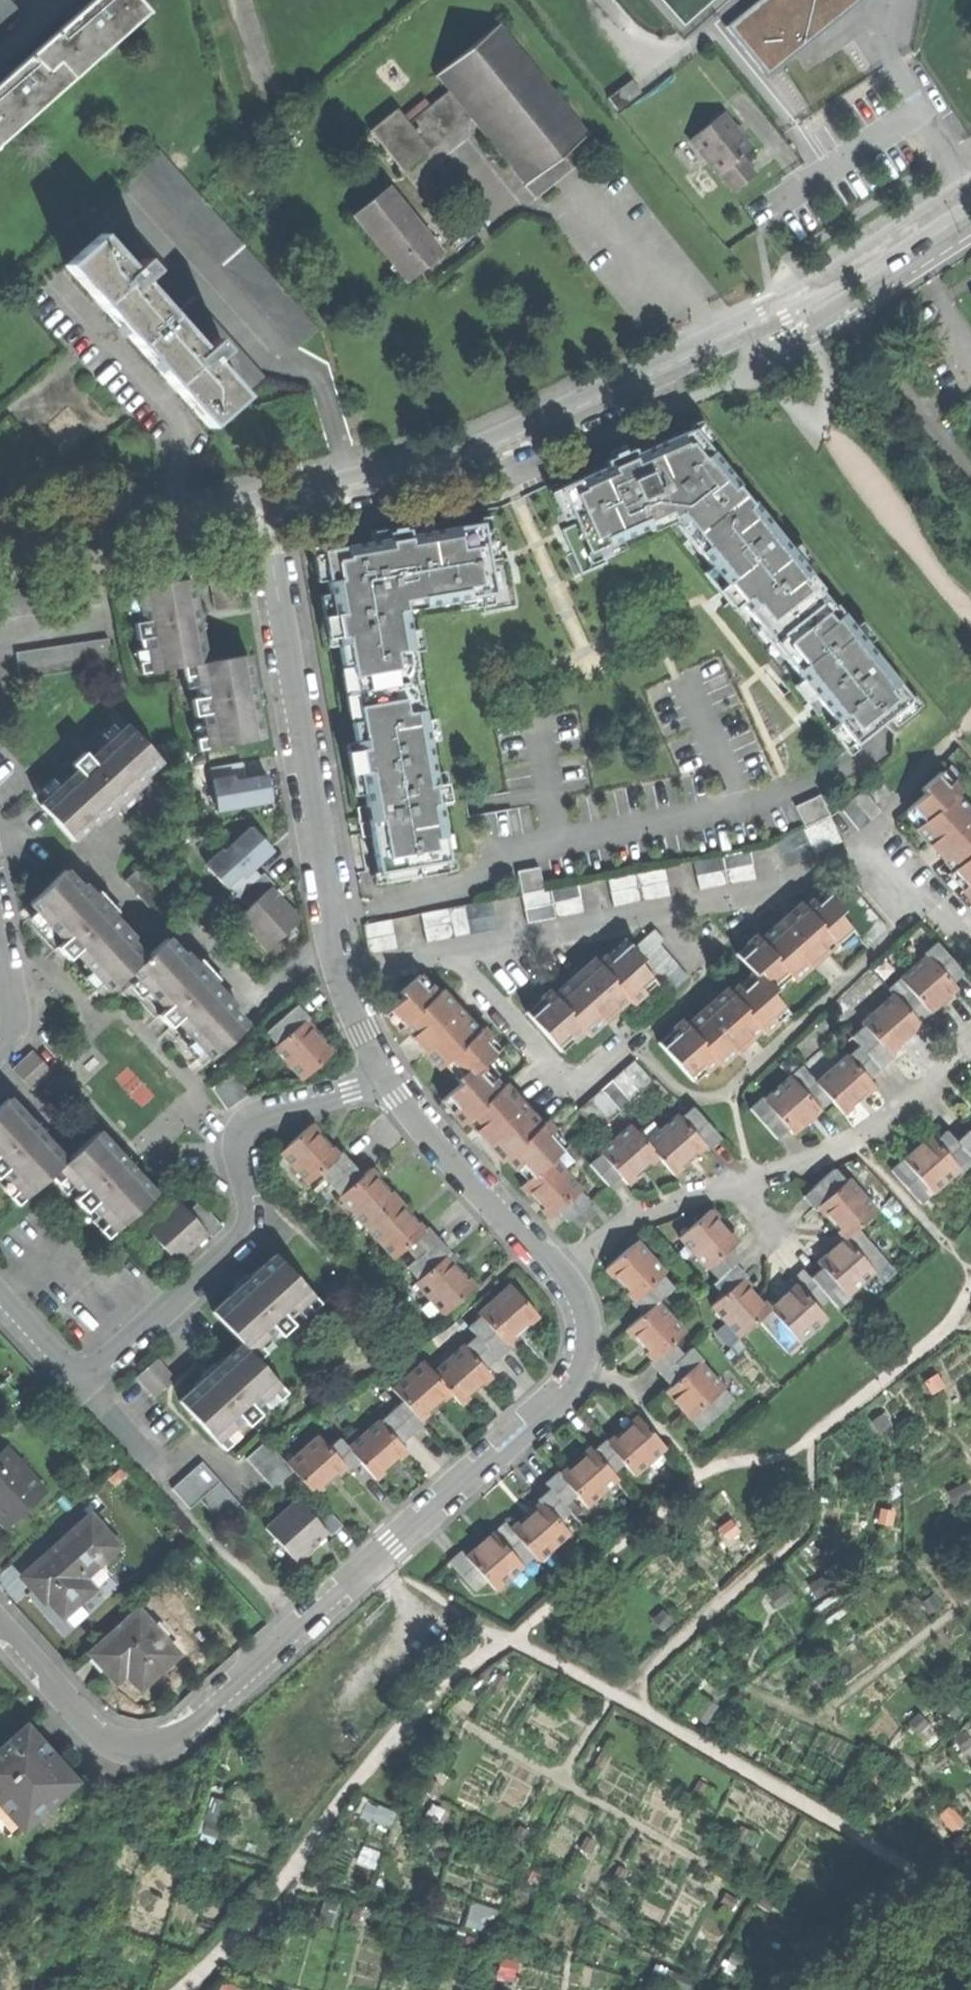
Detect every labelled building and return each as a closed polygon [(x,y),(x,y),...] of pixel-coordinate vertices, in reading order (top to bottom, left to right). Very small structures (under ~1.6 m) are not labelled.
[(18,12),(8,0),(0,0),(0,28),(18,12)] [(61,89),(146,12),(135,0),(93,0),(76,15),(31,55),(61,89)] [(726,27),(767,78),(864,0),(759,0),(726,27)] [(499,24),(434,75),(448,92),(469,119),(535,199),(599,148),(499,24)] [(61,89),(31,55),(6,77),(0,82),(0,123),(10,134),(61,89)] [(608,98),(618,111),(641,92),(631,80),(608,98)] [(396,109),(369,131),(402,173),(469,119),(448,92),(408,124),(396,109)] [(723,113),(690,140),(733,193),(746,183),(756,174),(742,156),(751,148),(723,113)] [(10,134),(0,123),(0,143),(10,134)] [(160,150),(139,168),(297,348),(318,329),(160,150)] [(387,189),(355,215),(408,280),(422,269),(440,254),(432,243),(387,189)] [(122,217),(67,266),(103,307),(163,375),(208,426),(263,378),(122,217)] [(695,533),(744,493),(693,429),(635,454),(633,449),(618,455),(604,461),(606,467),(558,488),(571,519),(576,517),(578,522),(560,529),(580,574),(606,563),(605,560),(600,548),(650,526),(648,522),(667,513),(678,525),(684,520),(695,533)] [(744,493),(695,533),(706,547),(699,552),(731,592),(760,629),(767,623),(777,637),(824,598),(819,591),(821,589),(779,537),(775,539),(767,529),(771,526),(744,493)] [(64,510),(63,502),(46,504),(42,505),(43,509),(43,513),(64,510)] [(355,691),(417,678),(404,600),(422,597),(424,606),(480,596),(482,610),(483,612),(516,606),(512,585),(508,558),(489,561),(482,523),(410,536),(409,529),(386,533),(388,539),(372,542),(372,545),(370,546),(367,546),(367,543),(322,550),(341,664),(350,663),(355,691)] [(31,559),(32,567),(49,564),(53,564),(52,560),(51,556),(31,559)] [(0,591),(0,619),(102,603),(98,576),(0,591)] [(211,583),(215,609),(242,605),(237,578),(211,583)] [(138,662),(139,673),(182,666),(204,662),(197,618),(190,579),(125,590),(127,600),(138,598),(142,621),(132,623),(135,640),(145,638),(149,660),(138,662)] [(824,598),(777,637),(796,660),(790,665),(817,700),(854,745),(910,700),(884,667),(880,671),(872,661),(876,657),(833,604),(831,606),(824,598)] [(107,637),(15,652),(19,678),(112,664),(107,637)] [(195,739),(197,750),(263,738),(256,700),(248,655),(204,662),(182,666),(184,676),(195,675),(199,697),(190,699),(193,716),(202,714),(207,737),(195,739)] [(417,678),(355,691),(360,720),(352,722),(366,806),(371,805),(373,818),(375,830),(370,831),(378,873),(416,866),(418,876),(447,871),(446,861),(449,861),(447,850),(417,678)] [(40,805),(73,841),(89,826),(92,829),(146,780),(143,777),(160,761),(127,725),(90,759),(84,752),(77,758),(71,764),(77,771),(40,805)] [(242,763),(210,769),(218,811),(271,802),(266,775),(254,777),(245,779),(242,763)] [(970,855),(970,813),(956,796),(960,792),(951,782),(947,786),(938,776),(942,772),(941,771),(921,789),(925,794),(906,811),(907,812),(911,808),(923,822),(919,825),(915,829),(923,838),(931,831),(938,839),(945,848),(938,855),(952,870),(948,874),(948,875),(953,871),(970,855)] [(942,772),(938,776),(947,786),(951,782),(942,772)] [(863,789),(841,808),(859,830),(881,812),(863,789)] [(804,826),(805,827),(829,815),(820,795),(795,806),(804,826)] [(907,812),(919,825),(923,822),(911,808),(907,812)] [(805,827),(776,840),(789,867),(842,842),(829,815),(805,827)] [(244,877),(253,868),(250,864),(269,847),(251,826),(223,851),(206,866),(225,887),(226,885),(240,873),(244,877)] [(923,838),(938,855),(945,848),(938,839),(931,831),(923,838)] [(273,851),(269,847),(250,864),(253,868),(264,859),(273,851)] [(204,864),(206,866),(223,851),(221,848),(204,864)] [(750,850),(694,861),(699,890),(755,879),(750,850)] [(953,871),(965,885),(961,889),(970,901),(970,855),(953,871)] [(145,863),(125,881),(153,910),(172,892),(145,863)] [(664,866),(608,877),(613,906),(669,896),(664,866)] [(520,891),(521,895),(544,890),(543,886),(539,867),(516,871),(520,891)] [(260,876),(253,868),(244,877),(240,873),(226,885),(237,896),(260,876)] [(75,953),(109,991),(130,971),(145,957),(130,940),(132,938),(84,885),(81,888),(65,870),(29,903),(64,941),(57,947),(62,953),(68,960),(75,953)] [(948,875),(961,889),(965,885),(953,871),(948,875)] [(247,907),(270,887),(274,884),(263,872),(260,876),(237,896),(247,907)] [(526,923),(583,912),(577,884),(544,890),(521,895),(526,923)] [(282,900),(270,887),(247,907),(237,917),(266,949),(299,919),(282,900)] [(754,973),(770,992),(776,987),(772,982),(786,971),(790,976),(793,979),(808,967),(810,965),(803,958),(808,954),(813,949),(819,956),(835,943),(839,947),(840,947),(836,942),(850,929),(838,914),(842,912),(832,900),(824,890),(823,891),(827,895),(817,904),(813,900),(805,907),(802,903),(760,940),(756,935),(747,944),(751,948),(740,957),(737,953),(736,954),(754,973)] [(823,891),(813,900),(817,904),(827,895),(823,891)] [(497,928),(492,900),(421,914),(426,942),(497,928)] [(397,949),(391,919),(363,925),(368,954),(397,949)] [(639,964),(650,979),(654,983),(656,982),(667,996),(689,977),(660,944),(664,940),(655,929),(633,948),(643,960),(639,964)] [(840,947),(854,934),(850,929),(836,942),(840,947)] [(176,1021),(210,1058),(246,1026),(231,1009),(234,1006),(185,952),(182,955),(167,938),(145,957),(130,971),(164,1008),(158,1014),(162,1019),(169,1027),(176,1021)] [(640,988),(650,979),(639,964),(643,960),(633,948),(625,939),(624,940),(627,944),(613,957),(609,953),(598,962),(595,959),(580,972),(554,995),(550,991),(541,999),(545,1004),(531,1016),(527,1012),(526,1012),(556,1047),(568,1036),(573,1041),(584,1031),(587,1035),(603,1021),(597,1014),(602,1009),(607,1005),(613,1012),(627,999),(631,1004),(644,993),(640,988)] [(624,940),(609,953),(613,957),(627,944),(624,940)] [(924,952),(927,955),(952,983),(964,972),(937,941),(924,952)] [(737,953),(740,957),(751,948),(747,944),(737,953)] [(810,965),(819,956),(813,949),(808,954),(803,958),(810,965)] [(957,988),(952,983),(927,955),(900,978),(904,982),(930,1012),(945,999),(957,988)] [(776,987),(790,976),(786,971),(772,982),(776,987)] [(770,992),(754,973),(750,977),(753,981),(742,991),(738,986),(730,993),(727,989),(713,1002),(687,1025),(683,1021),(674,1029),(677,1033),(662,1046),(659,1042),(658,1043),(693,1082),(693,1081),(690,1077),(701,1067),(705,1071),(716,1062),(720,1066),(736,1051),(730,1044),(735,1040),(740,1035),(746,1043),(761,1030),(765,1035),(778,1024),(774,1019),(785,1009),(789,1014),(789,1013),(770,992)] [(455,1078),(460,1084),(479,1067),(500,1049),(499,1048),(495,1052),(486,1041),(490,1038),(481,1028),(477,1032),(440,990),(436,994),(429,986),(425,990),(415,980),(420,976),(419,975),(399,993),(403,997),(389,1011),(404,1028),(416,1042),(423,1036),(428,1041),(432,1046),(425,1052),(440,1068),(443,1065),(448,1061),(460,1074),(455,1078)] [(420,976),(415,980),(425,990),(429,986),(420,976)] [(749,977),(738,986),(742,991),(753,981),(750,977),(749,977)] [(889,988),(892,992),(904,982),(900,978),(889,988)] [(644,993),(654,983),(650,979),(640,988),(644,993)] [(930,1012),(904,982),(892,992),(893,994),(897,998),(919,1022),(930,1012)] [(893,994),(878,1007),(882,1011),(897,998),(893,994)] [(919,1022),(897,998),(882,1011),(878,1007),(862,1021),(865,1025),(891,1054),(899,1047),(896,1044),(902,1038),(911,1030),(914,1033),(922,1026),(919,1022)] [(527,1012),(531,1016),(545,1004),(541,999),(527,1012)] [(306,1020),(308,1019),(296,1005),(265,1032),(277,1045),(306,1020)] [(603,1021),(613,1012),(607,1005),(602,1009),(597,1014),(603,1021)] [(789,1014),(785,1009),(774,1019),(778,1024),(789,1014)] [(399,1032),(404,1028),(389,1011),(385,1015),(399,1032)] [(313,1028),(306,1020),(277,1045),(274,1048),(288,1064),(292,1061),(306,1076),(333,1051),(326,1043),(323,1046),(316,1037),(310,1031),(313,1028)] [(852,1036),(861,1045),(881,1067),(893,1056),(891,1054),(865,1025),(852,1036)] [(326,1043),(313,1028),(310,1031),(316,1037),(323,1046),(326,1043)] [(659,1042),(662,1046),(677,1033),(674,1029),(659,1042)] [(899,1047),(914,1033),(911,1030),(902,1038),(896,1044),(899,1047)] [(736,1051),(746,1043),(740,1035),(735,1040),(730,1044),(736,1051)] [(416,1042),(425,1052),(432,1046),(428,1041),(423,1036),(416,1042)] [(560,1052),(573,1041),(568,1036),(556,1047),(560,1052)] [(499,1048),(490,1038),(486,1041),(495,1052),(499,1048)] [(881,1067),(861,1045),(849,1056),(868,1077),(881,1067)] [(14,1068),(32,1088),(52,1070),(36,1053),(33,1050),(14,1068)] [(834,1073),(820,1085),(833,1099),(845,1113),(853,1106),(851,1103),(859,1096),(865,1091),(868,1094),(876,1086),(868,1077),(849,1056),(847,1054),(830,1069),(834,1073)] [(634,1060),(579,1109),(598,1131),(653,1082),(634,1060)] [(302,1079),(306,1076),(292,1061),(288,1064),(302,1079)] [(443,1065),(455,1078),(460,1074),(448,1061),(443,1065)] [(803,1065),(791,1076),(794,1080),(806,1070),(803,1065)] [(521,1165),(531,1176),(548,1161),(549,1163),(553,1159),(552,1158),(566,1146),(566,1145),(562,1149),(549,1135),(553,1131),(544,1122),(540,1126),(504,1085),(500,1088),(493,1080),(488,1084),(479,1073),(482,1070),(479,1067),(460,1084),(441,1101),(442,1101),(446,1098),(455,1108),(451,1112),(462,1124),(467,1120),(476,1131),(480,1135),(488,1128),(496,1137),(488,1144),(503,1161),(507,1158),(516,1169),(521,1165)] [(693,1081),(705,1071),(701,1067),(690,1077),(693,1081)] [(483,1069),(482,1070),(479,1073),(488,1084),(493,1080),(483,1069)] [(830,1069),(817,1081),(820,1085),(834,1073),(830,1069)] [(794,1080),(821,1110),(833,1099),(820,1085),(817,1081),(806,1070),(794,1080)] [(211,1088),(227,1109),(249,1094),(233,1072),(211,1088)] [(791,1076),(764,1100),(789,1128),(794,1133),(809,1120),(821,1110),(794,1080),(791,1076)] [(853,1106),(868,1094),(865,1091),(859,1096),(851,1103),(853,1106)] [(19,1204),(49,1176),(65,1161),(37,1128),(10,1097),(0,1106),(0,1175),(4,1172),(20,1188),(11,1196),(19,1204)] [(442,1101),(451,1112),(455,1108),(446,1098),(442,1101)] [(777,1139),(789,1128),(764,1100),(762,1098),(750,1108),(777,1139)] [(706,1146),(705,1147),(707,1149),(720,1137),(694,1107),(681,1118),(706,1146)] [(665,1134),(650,1147),(659,1157),(674,1175),(681,1168),(679,1165),(687,1158),(695,1151),(698,1154),(705,1147),(706,1146),(681,1118),(678,1115),(662,1130),(665,1134)] [(319,1172),(339,1154),(332,1147),(329,1150),(323,1142),(316,1135),(319,1133),(311,1124),(284,1148),(298,1164),(294,1168),(308,1184),(320,1173),(319,1172)] [(659,1157),(650,1147),(647,1143),(631,1125),(631,1126),(634,1129),(620,1142),(616,1138),(600,1153),(601,1154),(620,1176),(627,1184),(631,1181),(636,1177),(633,1174),(648,1161),(651,1165),(659,1157)] [(631,1126),(616,1138),(620,1142),(634,1129),(631,1126)] [(480,1135),(488,1144),(496,1137),(488,1128),(480,1135)] [(662,1130),(647,1143),(650,1147),(665,1134),(662,1130)] [(566,1145),(553,1131),(549,1135),(562,1149),(566,1145)] [(970,1163),(970,1159),(956,1142),(947,1131),(935,1141),(934,1142),(959,1170),(960,1172),(970,1163)] [(970,1133),(969,1131),(956,1142),(970,1159),(970,1134),(970,1133)] [(99,1230),(107,1238),(155,1194),(130,1166),(126,1162),(98,1132),(65,1161),(49,1176),(56,1184),(65,1176),(81,1193),(74,1199),(85,1212),(92,1206),(108,1223),(99,1230)] [(332,1147),(319,1133),(316,1135),(323,1142),(329,1150),(332,1147)] [(933,1193),(959,1170),(934,1142),(935,1141),(930,1135),(911,1153),(903,1159),(929,1189),(933,1193)] [(279,1152),(294,1168),(298,1164),(284,1148),(279,1152)] [(681,1168),(698,1154),(695,1151),(687,1158),(679,1165),(681,1168)] [(329,1183),(351,1164),(341,1153),(339,1154),(319,1172),(320,1173),(329,1183)] [(620,1176),(601,1154),(590,1164),(609,1186),(620,1176)] [(566,1173),(553,1159),(549,1163),(562,1177),(566,1173)] [(929,1189),(903,1159),(891,1170),(921,1203),(918,1199),(929,1189)] [(562,1177),(549,1163),(548,1161),(531,1176),(526,1180),(527,1180),(521,1186),(528,1195),(531,1192),(538,1200),(544,1207),(541,1209),(548,1218),(557,1210),(567,1222),(572,1218),(580,1227),(595,1213),(587,1204),(589,1202),(579,1191),(580,1190),(566,1173),(562,1177)] [(636,1177),(651,1165),(648,1161),(633,1174),(636,1177)] [(362,1176),(351,1164),(329,1183),(340,1195),(340,1196),(362,1176)] [(516,1169),(526,1180),(531,1176),(521,1165),(516,1169)] [(369,1223),(397,1198),(391,1192),(388,1194),(383,1189),(375,1180),(378,1177),(370,1169),(362,1176),(340,1196),(340,1195),(338,1197),(353,1213),(357,1210),(369,1223)] [(815,1209),(817,1207),(845,1182),(834,1169),(803,1196),(815,1209)] [(391,1192),(378,1177),(375,1180),(383,1189),(388,1194),(391,1192)] [(837,1229),(845,1239),(857,1228),(877,1211),(876,1210),(872,1213),(859,1199),(863,1195),(849,1179),(845,1182),(817,1207),(824,1215),(827,1213),(833,1219),(840,1227),(837,1229)] [(921,1203),(933,1193),(929,1189),(918,1199),(921,1203)] [(528,1195),(541,1209),(544,1207),(538,1200),(531,1192),(528,1195)] [(876,1210),(863,1195),(859,1199),(872,1213),(876,1210)] [(397,1198),(369,1223),(383,1239),(379,1242),(394,1259),(406,1248),(405,1247),(425,1229),(418,1222),(415,1225),(402,1210),(405,1207),(397,1198)] [(208,1233),(188,1211),(179,1200),(146,1229),(176,1262),(194,1246),(208,1233)] [(200,1201),(188,1211),(208,1233),(212,1237),(223,1227),(200,1201)] [(411,1215),(405,1207),(402,1210),(415,1225),(418,1222),(411,1215)] [(707,1269),(708,1267),(730,1248),(738,1241),(731,1232),(728,1235),(720,1226),(715,1220),(718,1218),(711,1209),(679,1238),(683,1234),(696,1249),(692,1253),(707,1269)] [(365,1227),(369,1223),(357,1210),(353,1213),(365,1227)] [(824,1215),(837,1229),(840,1227),(833,1219),(827,1213),(824,1215)] [(731,1232),(718,1218),(715,1220),(720,1226),(728,1235),(731,1232)] [(383,1239),(369,1223),(365,1227),(379,1242),(383,1239)] [(427,1228),(425,1229),(405,1247),(406,1248),(416,1259),(438,1240),(427,1228)] [(857,1228),(845,1239),(871,1268),(882,1258),(885,1261),(886,1260),(857,1228)] [(679,1238),(692,1253),(696,1249),(683,1234),(679,1238)] [(874,1271),(871,1268),(845,1239),(827,1254),(819,1262),(823,1267),(848,1295),(874,1271)] [(418,1280),(447,1256),(450,1254),(438,1240),(416,1259),(407,1267),(418,1280)] [(638,1241),(634,1245),(647,1260),(651,1256),(638,1241)] [(626,1292),(633,1300),(663,1275),(665,1273),(651,1256),(647,1260),(634,1245),(606,1269),(614,1278),(617,1275),(630,1290),(626,1292)] [(708,1267),(719,1279),(735,1264),(740,1259),(730,1248),(708,1267)] [(212,1312),(242,1344),(257,1360),(265,1353),(257,1345),(274,1329),(280,1336),(293,1325),(287,1318),(304,1302),(311,1311),(319,1303),(275,1255),(241,1285),(212,1312)] [(454,1263),(447,1256),(418,1280),(415,1283),(429,1299),(433,1296),(447,1311),(475,1287),(468,1278),(465,1281),(459,1275),(451,1265),(454,1263)] [(885,1261),(882,1258),(871,1268),(874,1271),(885,1261)] [(468,1278),(454,1263),(451,1265),(459,1275),(465,1281),(468,1278)] [(735,1264),(719,1279),(713,1284),(724,1296),(743,1279),(746,1277),(735,1264)] [(850,1297),(848,1295),(823,1267),(811,1278),(830,1298),(838,1308),(850,1297)] [(818,1309),(830,1298),(811,1278),(804,1270),(792,1280),(797,1285),(818,1309)] [(622,1288),(626,1292),(630,1290),(617,1275),(614,1278),(622,1288)] [(663,1275),(633,1300),(631,1302),(642,1315),(654,1305),(658,1302),(674,1288),(663,1275)] [(758,1320),(770,1309),(763,1301),(760,1303),(753,1295),(747,1289),(750,1286),(743,1279),(724,1296),(712,1307),(726,1322),(730,1319),(742,1333),(758,1320)] [(510,1284),(494,1299),(498,1303),(514,1288),(510,1284)] [(826,1318),(818,1309),(797,1285),(787,1294),(770,1309),(794,1336),(799,1342),(826,1318)] [(763,1301),(750,1286),(747,1289),(753,1295),(760,1303),(763,1301)] [(479,1312),(482,1316),(507,1344),(515,1337),(512,1334),(520,1327),(527,1321),(530,1324),(538,1316),(514,1288),(498,1303),(494,1299),(479,1312)] [(443,1315),(447,1311),(433,1296),(429,1299),(443,1315)] [(671,1316),(658,1302),(654,1305),(667,1320),(671,1316)] [(667,1320),(654,1305),(642,1315),(626,1329),(627,1331),(633,1337),(636,1334),(649,1349),(645,1352),(653,1360),(673,1343),(685,1333),(671,1316),(667,1320)] [(794,1336),(770,1309),(758,1320),(782,1347),(794,1336)] [(477,1336),(496,1358),(509,1346),(507,1344),(482,1316),(469,1327),(477,1336)] [(738,1337),(742,1333),(730,1319),(726,1322),(738,1337)] [(515,1337),(530,1324),(527,1321),(520,1327),(512,1334),(515,1337)] [(644,1350),(645,1352),(649,1349),(636,1334),(633,1337),(639,1345),(641,1347),(644,1350)] [(484,1368),(496,1358),(477,1336),(465,1347),(484,1368)] [(787,1353),(799,1342),(794,1336),(782,1347),(787,1353)] [(651,1362),(661,1374),(683,1355),(673,1343),(653,1360),(651,1362)] [(179,1401),(223,1449),(231,1443),(224,1434),(240,1419),(247,1426),(259,1414),(253,1408),(270,1392),(278,1400),(286,1392),(257,1360),(242,1344),(208,1374),(179,1401)] [(451,1363),(436,1376),(452,1393),(451,1394),(461,1405),(469,1397),(466,1394),(475,1387),(481,1381),(484,1384),(492,1377),(484,1368),(465,1347),(463,1345),(447,1360),(451,1363)] [(683,1355),(661,1374),(671,1386),(701,1362),(702,1360),(692,1348),(683,1355)] [(447,1360),(433,1372),(436,1376),(451,1363),(447,1360)] [(423,1361),(409,1374),(412,1378),(427,1365),(423,1361)] [(690,1418),(721,1392),(724,1389),(701,1362),(671,1386),(666,1391),(680,1407),(682,1409),(684,1412),(690,1418)] [(443,1400),(451,1394),(452,1393),(436,1376),(433,1372),(427,1365),(412,1378),(409,1374),(392,1389),(403,1401),(404,1401),(421,1420),(429,1414),(426,1411),(433,1404),(441,1398),(443,1400)] [(469,1397),(484,1384),(481,1381),(475,1387),(466,1394),(469,1397)] [(734,1401),(724,1389),(721,1392),(731,1404),(734,1401)] [(731,1404),(721,1392),(690,1418),(700,1430),(731,1404)] [(429,1414),(443,1400),(441,1398),(433,1404),(426,1411),(429,1414)] [(391,1412),(411,1433),(423,1422),(421,1420),(404,1401),(403,1401),(391,1412)] [(411,1433),(391,1412),(380,1422),(399,1443),(411,1433)] [(614,1436),(607,1442),(623,1463),(634,1475),(650,1460),(647,1457),(662,1444),(637,1416),(629,1423),(632,1426),(617,1439),(614,1436)] [(399,1443),(380,1422),(379,1420),(362,1435),(366,1439),(352,1451),(359,1460),(376,1480),(384,1472),(381,1469),(390,1462),(396,1456),(399,1459),(407,1452),(399,1443)] [(617,1433),(614,1436),(617,1439),(632,1426),(629,1423),(622,1429),(620,1431),(617,1433)] [(362,1435),(348,1447),(352,1451),(366,1439),(362,1435)] [(345,1468),(328,1449),(317,1437),(301,1450),(305,1454),(290,1468),(293,1470),(306,1485),(315,1495),(323,1488),(320,1485),(329,1477),(335,1472),(338,1475),(345,1468)] [(359,1460),(352,1451),(348,1447),(340,1438),(328,1449),(345,1468),(347,1470),(359,1460)] [(623,1463),(607,1442),(605,1440),(593,1451),(612,1472),(623,1463)] [(246,1459),(273,1488),(293,1470),(290,1468),(286,1464),(266,1441),(246,1459)] [(665,1448),(662,1444),(647,1457),(650,1460),(665,1448)] [(615,1475),(612,1472),(593,1451),(590,1447),(589,1448),(582,1454),(584,1458),(570,1471),(567,1468),(560,1474),(559,1475),(576,1494),(587,1507),(603,1492),(600,1488),(615,1475)] [(4,1527),(45,1491),(7,1448),(0,1454),(0,1522),(4,1527)] [(301,1450),(286,1464),(290,1468),(305,1454),(301,1450)] [(574,1462),(567,1468),(570,1471),(584,1458),(582,1454),(574,1462)] [(384,1472),(399,1459),(396,1456),(390,1462),(381,1469),(384,1472)] [(200,1500),(220,1482),(201,1462),(171,1489),(190,1509),(200,1500)] [(330,1482),(338,1475),(335,1472),(329,1477),(320,1485),(323,1488),(330,1482)] [(550,1489),(564,1505),(576,1494),(559,1475),(560,1474),(558,1472),(555,1474),(545,1483),(550,1489)] [(618,1479),(615,1475),(600,1488),(603,1492),(618,1479)] [(246,1511),(220,1482),(200,1500),(226,1530),(239,1518),(246,1511)] [(564,1505),(550,1489),(538,1500),(540,1502),(558,1521),(569,1511),(564,1505)] [(312,1546),(327,1532),(307,1510),(297,1499),(265,1529),(278,1542),(296,1561),(312,1546)] [(307,1510),(327,1532),(331,1536),(342,1525),(318,1500),(307,1510)] [(558,1521),(540,1502),(533,1509),(535,1512),(521,1525),(518,1522),(510,1529),(531,1553),(534,1557),(549,1544),(552,1548),(569,1533),(558,1521)] [(525,1515),(518,1522),(521,1525),(535,1512),(533,1509),(529,1512),(528,1513),(525,1515)] [(47,1596),(63,1614),(91,1589),(81,1578),(117,1546),(92,1519),(57,1551),(54,1549),(23,1576),(33,1587),(44,1599),(47,1596)] [(531,1553),(510,1529),(505,1523),(494,1532),(520,1562),(531,1553)] [(520,1562),(494,1532),(487,1538),(486,1539),(482,1542),(466,1556),(488,1581),(496,1590),(523,1566),(520,1562)] [(538,1561),(552,1548),(549,1544),(534,1557),(538,1561)] [(488,1581),(466,1556),(462,1551),(450,1562),(451,1564),(476,1591),(488,1581)] [(523,1566),(534,1557),(531,1553),(520,1562),(523,1566)] [(127,1673),(141,1689),(160,1672),(178,1656),(140,1613),(94,1655),(101,1663),(108,1671),(118,1662),(127,1673)] [(118,1681),(127,1673),(118,1662),(108,1671),(118,1681)] [(22,1825),(72,1781),(44,1749),(25,1729),(0,1751),(0,1801),(22,1825)] [(475,1902),(471,1924),(494,1928),(499,1907),(475,1902)]
